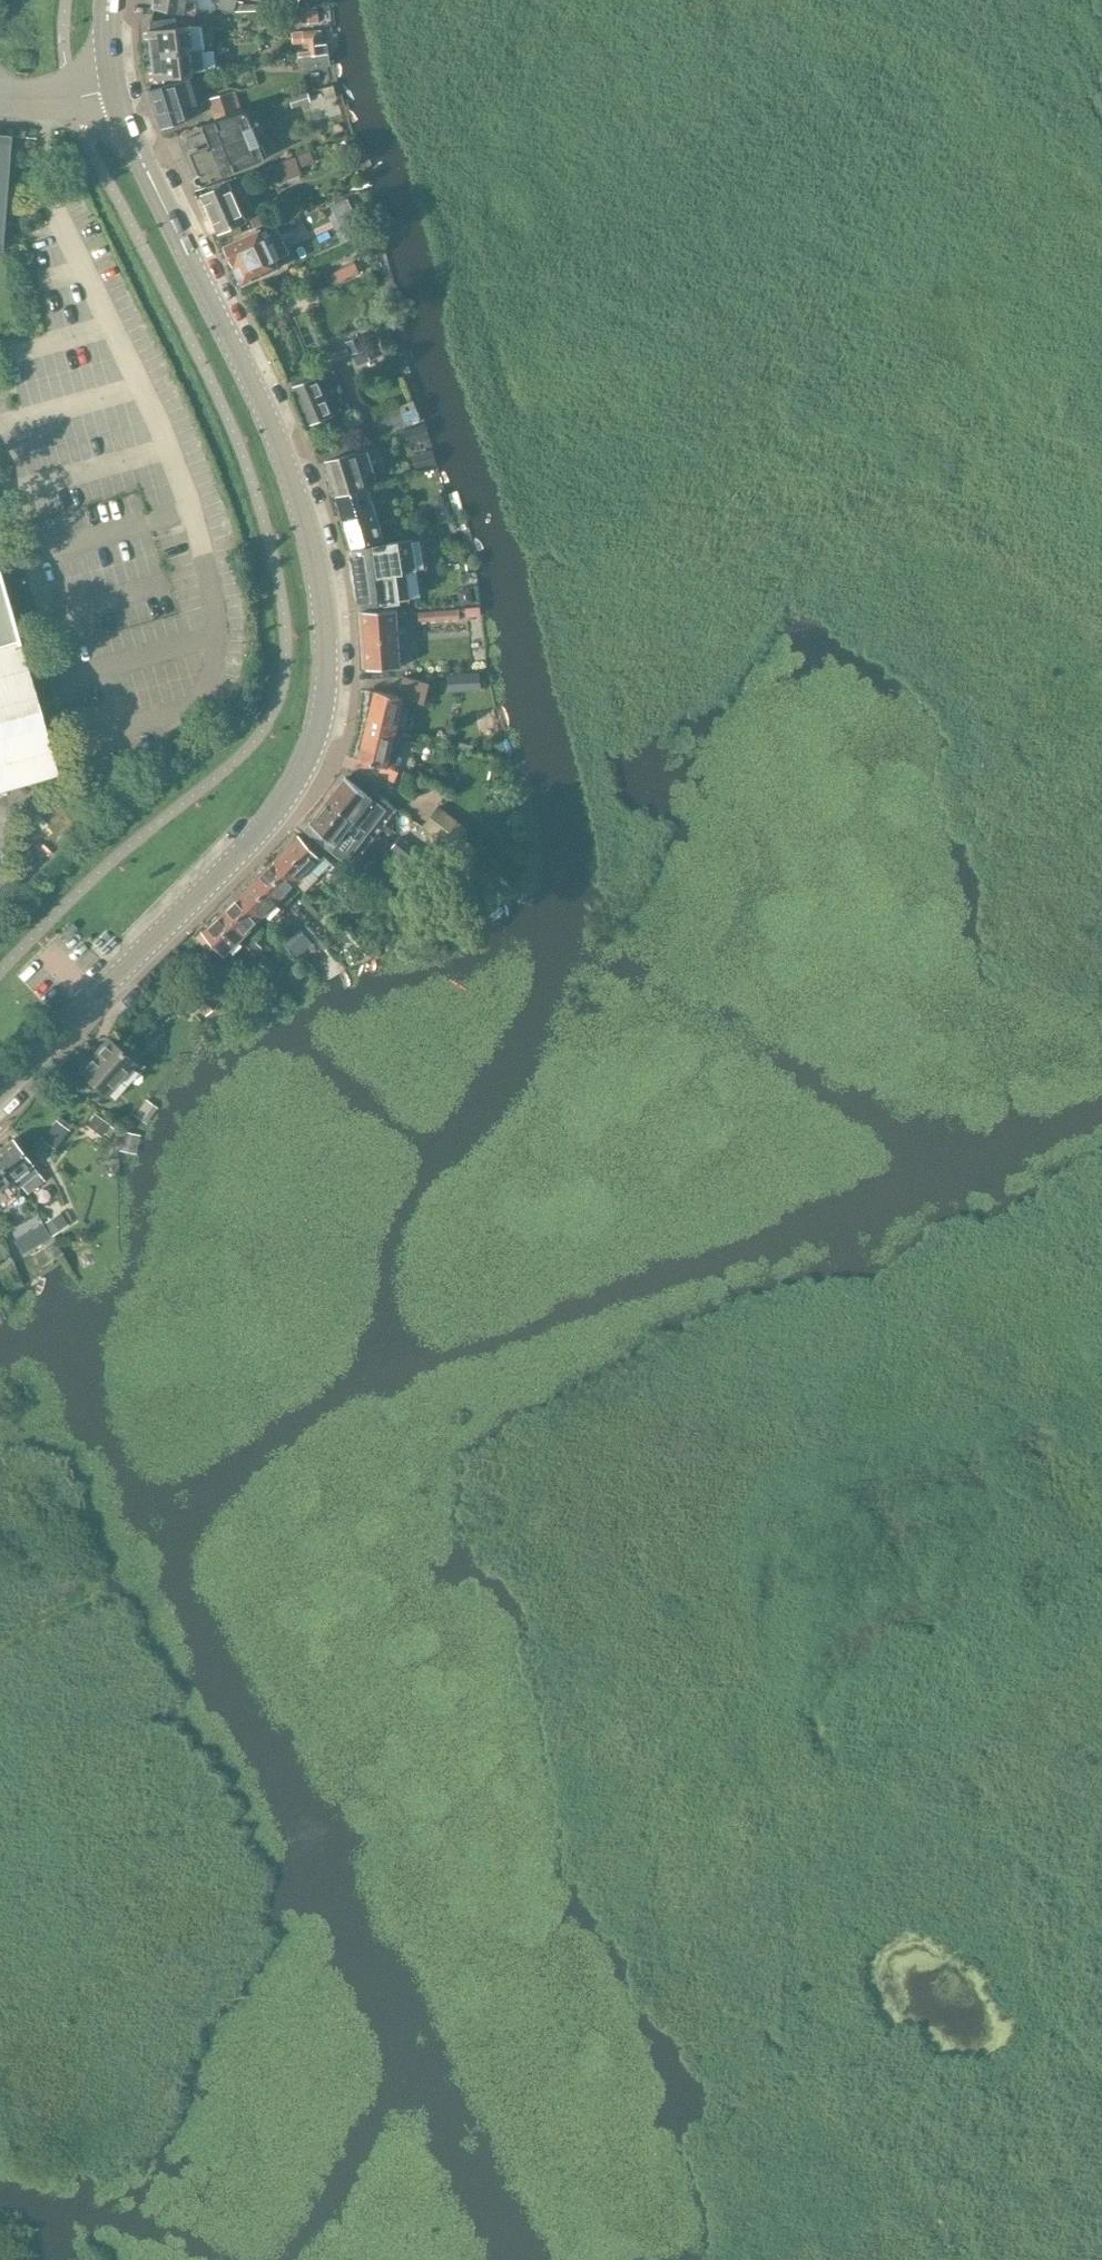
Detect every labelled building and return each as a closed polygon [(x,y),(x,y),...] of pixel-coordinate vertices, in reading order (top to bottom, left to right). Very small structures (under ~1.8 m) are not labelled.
[(153,7),(196,14),(197,6),(197,2),(189,0),(155,0),(153,7)] [(218,7),(234,11),(235,11),(238,0),(220,0),(218,7)] [(301,24),(319,23),(318,7),(300,8),(301,24)] [(149,31),(152,55),(205,47),(202,26),(176,28),(175,19),(151,22),(150,31),(149,31)] [(304,29),(293,30),(294,37),(305,36),(305,40),(310,40),(324,39),(323,27),(304,29)] [(327,41),(309,43),(310,53),(328,53),(327,41)] [(152,55),(155,79),(188,74),(208,67),(205,47),(152,55)] [(189,78),(150,90),(162,128),(188,120),(184,108),(197,104),(189,78)] [(292,108),(311,102),(308,92),(289,98),(292,108)] [(211,101),(217,118),(238,112),(233,95),(211,101)] [(190,154),(198,175),(196,177),(197,182),(201,183),(201,184),(266,159),(246,111),(204,125),(206,130),(186,139),(192,153),(190,154)] [(0,248),(10,135),(0,134),(0,248)] [(296,156),(272,164),(276,174),(284,182),(303,176),(300,167),(296,156)] [(206,194),(202,196),(219,233),(246,221),(238,204),(244,202),(250,195),(241,174),(226,181),(219,184),(221,188),(206,194)] [(337,215),(352,208),(348,199),(333,206),(337,215)] [(266,211),(250,219),(254,229),(259,227),(267,223),(271,222),(266,211)] [(289,217),(276,223),(282,235),(294,228),(289,217)] [(363,234),(359,225),(344,232),(348,241),(363,234)] [(226,246),(243,283),(279,267),(261,229),(226,246)] [(365,344),(360,332),(345,338),(350,350),(365,344)] [(293,386),(310,425),(333,416),(333,415),(349,408),(333,370),(316,376),(315,377),(293,386)] [(379,423),(382,430),(405,421),(399,406),(376,416),(379,423)] [(405,429),(404,430),(408,445),(410,445),(430,439),(426,423),(405,429)] [(416,471),(417,471),(438,465),(433,449),(413,455),(412,456),(416,471)] [(358,453),(325,462),(326,463),(335,494),(336,494),(364,485),(367,484),(367,483),(363,472),(374,469),(368,450),(358,453)] [(352,548),(353,548),(383,539),(367,484),(364,485),(336,494),(352,548)] [(364,576),(378,575),(417,569),(415,556),(412,538),(402,540),(353,548),(358,577),(364,576)] [(399,600),(410,597),(421,595),(417,569),(378,575),(364,576),(358,577),(362,605),(399,600)] [(55,771),(0,580),(0,786),(55,771)] [(471,588),(457,590),(460,605),(473,603),(471,588)] [(363,611),(367,669),(400,667),(396,609),(363,611)] [(418,612),(419,622),(460,619),(459,609),(418,612)] [(456,674),(447,674),(447,691),(457,690),(456,674)] [(376,691),(367,726),(395,732),(403,698),(424,703),(429,682),(414,679),(403,676),(403,679),(398,696),(376,691)] [(395,732),(367,726),(359,760),(382,765),(378,774),(393,782),(398,771),(387,766),(395,732)] [(345,778),(327,800),(369,832),(387,809),(345,778)] [(310,823),(306,829),(347,861),(369,832),(327,800),(310,823)] [(438,805),(422,827),(452,850),(469,828),(438,805)] [(298,835),(274,858),(296,882),(298,880),(305,888),(318,875),(341,900),(355,886),(323,855),(320,858),(298,835)] [(419,850),(400,836),(390,850),(409,863),(419,850)] [(481,854),(467,842),(457,854),(473,866),(481,854)] [(274,858),(258,874),(270,886),(268,888),(279,899),(296,882),(274,858)] [(258,874),(238,894),(261,917),(279,899),(268,888),(270,886),(258,874)] [(238,894),(221,911),(243,934),(244,934),(245,932),(245,933),(261,917),(238,894)] [(303,904),(318,918),(326,910),(311,896),(303,904)] [(243,934),(221,911),(203,929),(197,936),(210,950),(217,944),(225,953),(243,934)] [(292,936),(284,943),(298,957),(306,950),(292,936)] [(256,956),(263,948),(252,938),(245,945),(256,956)] [(190,964),(190,965),(191,966),(201,976),(215,962),(205,951),(204,951),(190,964)] [(207,984),(206,985),(221,1003),(223,1004),(224,1003),(236,993),(220,973),(207,984)] [(206,1015),(208,1014),(221,1003),(206,985),(205,983),(191,995),(190,996),(206,1015)] [(84,1064),(79,1070),(87,1078),(104,1093),(107,1096),(121,1081),(117,1078),(132,1061),(117,1047),(108,1038),(106,1040),(96,1051),(91,1057),(89,1055),(82,1062),(84,1064)] [(41,1139),(54,1148),(68,1128),(55,1119),(41,1139)] [(0,1148),(0,1165),(10,1178),(16,1186),(17,1186),(20,1184),(21,1185),(24,1188),(28,1193),(35,1187),(44,1180),(37,1172),(36,1171),(30,1163),(23,1154),(11,1139),(0,1148)] [(10,1178),(0,1165),(0,1186),(10,1178)] [(43,1223),(42,1223),(51,1235),(62,1228),(54,1216),(43,1223)] [(42,1222),(27,1232),(35,1245),(50,1235),(42,1223),(42,1222)]
